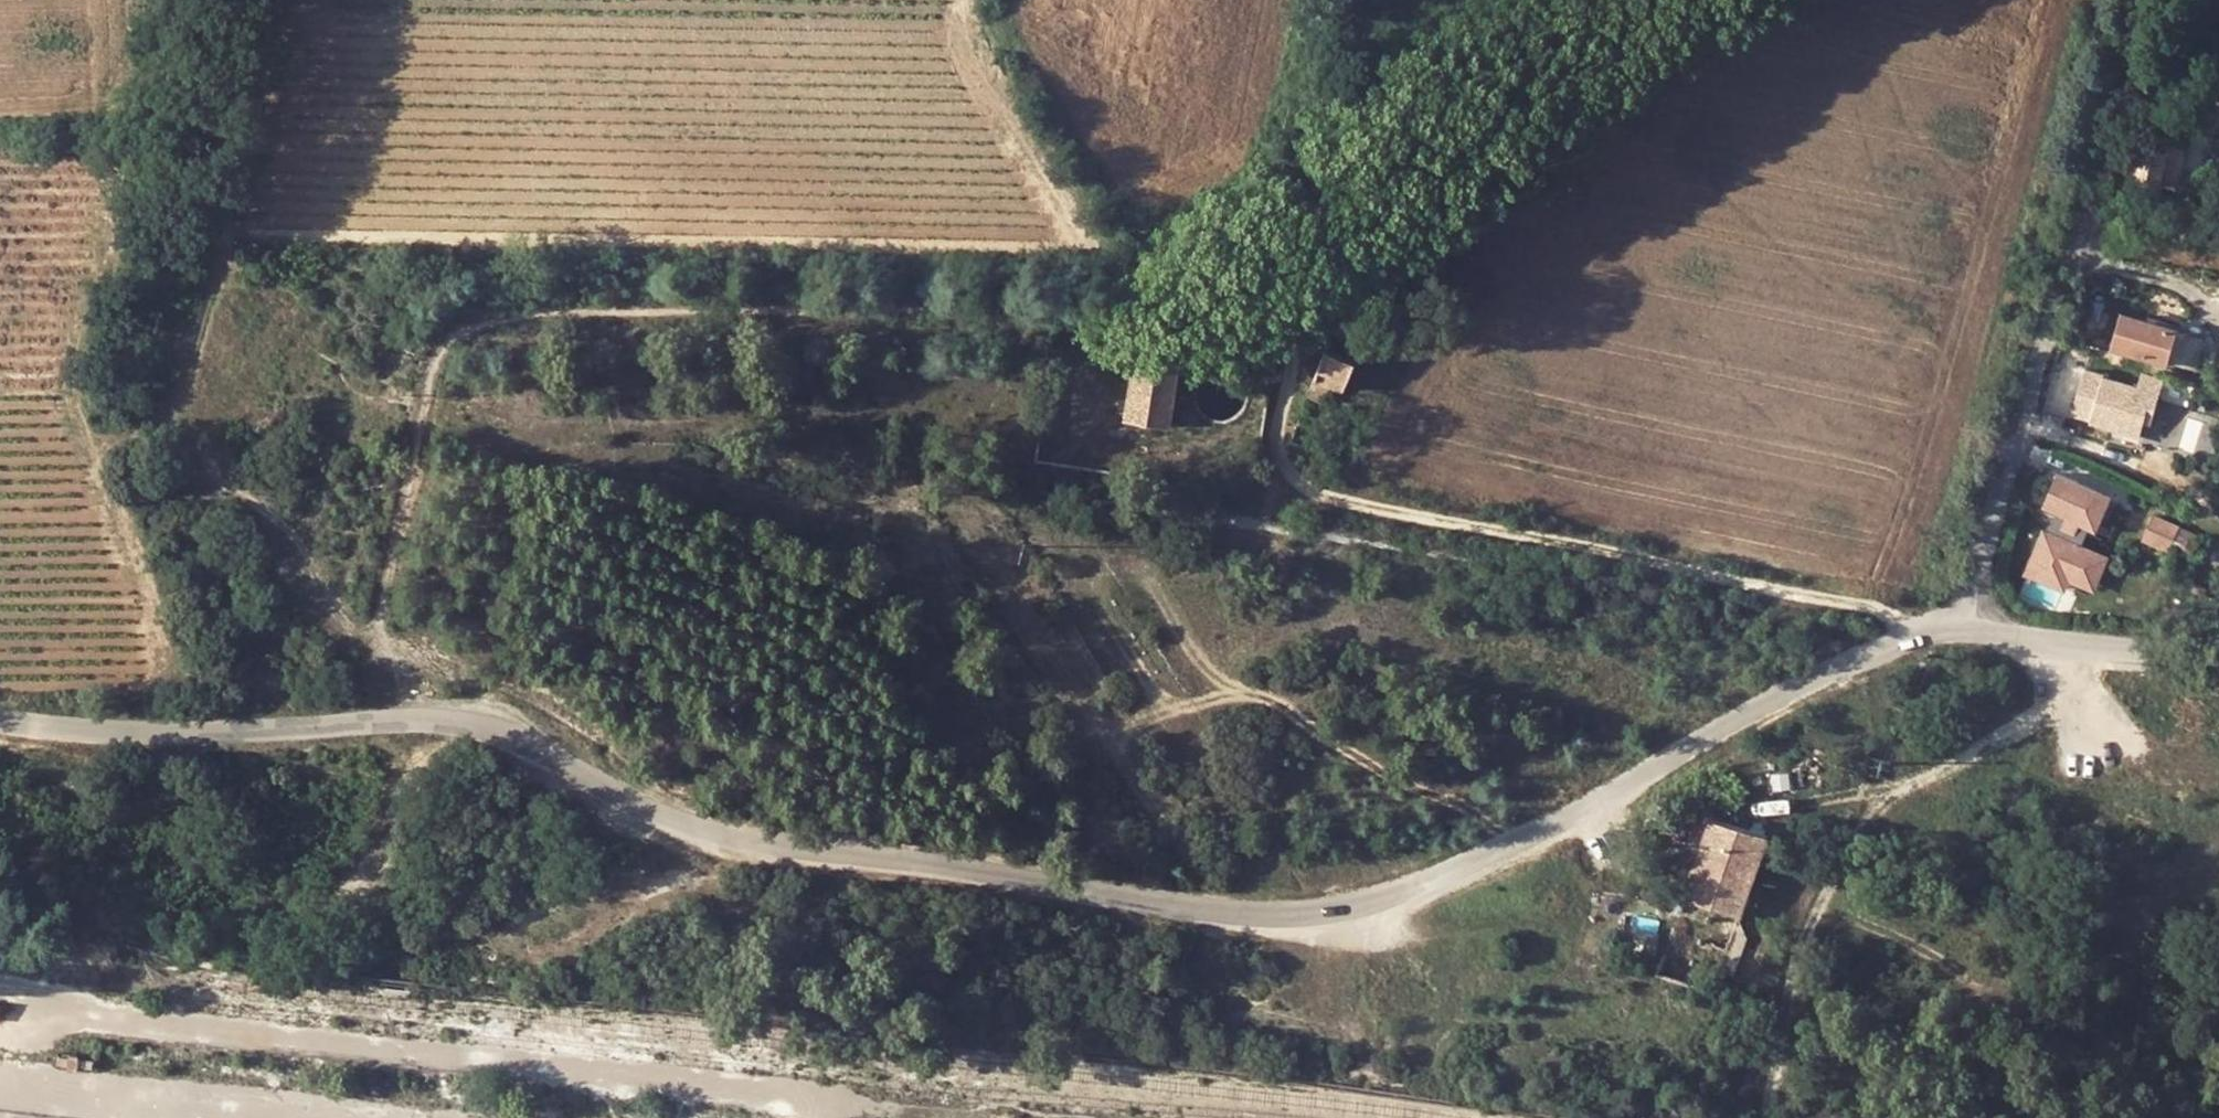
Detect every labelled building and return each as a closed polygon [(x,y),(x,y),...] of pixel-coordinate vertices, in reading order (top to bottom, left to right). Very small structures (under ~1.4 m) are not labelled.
[(2181,5),(2198,9),(2200,0),(2182,0),(2181,5)] [(2136,175),(2160,181),(2162,174),(2174,176),(2189,129),(2175,124),(2172,135),(2148,129),(2136,175)] [(2201,190),(2199,203),(2214,206),(2217,193),(2201,190)] [(2091,294),(2082,325),(2094,328),(2103,298),(2091,294)] [(2122,311),(2113,340),(2168,356),(2176,327),(2122,311)] [(1353,357),(1325,344),(1310,392),(1323,398),(1330,381),(1340,386),(1353,357)] [(1134,351),(1125,414),(1168,421),(1177,356),(1134,351)] [(2143,417),(2150,419),(2163,375),(2144,369),(2140,384),(2105,373),(2093,416),(2139,430),(2143,417)] [(2060,470),(2047,499),(2060,505),(2071,509),(2059,535),(2049,531),(2045,529),(2029,564),(2067,580),(2079,586),(2095,551),(2081,545),(2092,520),(2096,522),(2110,492),(2060,470)] [(2071,509),(2060,505),(2049,531),(2059,535),(2071,509)] [(2144,532),(2191,555),(2202,533),(2154,510),(2144,532)] [(2110,558),(2095,551),(2079,586),(2095,592),(2110,558)] [(2067,580),(2029,564),(2025,574),(2063,591),(2067,580)] [(1713,814),(1687,892),(1741,912),(1768,832),(1713,814)]
